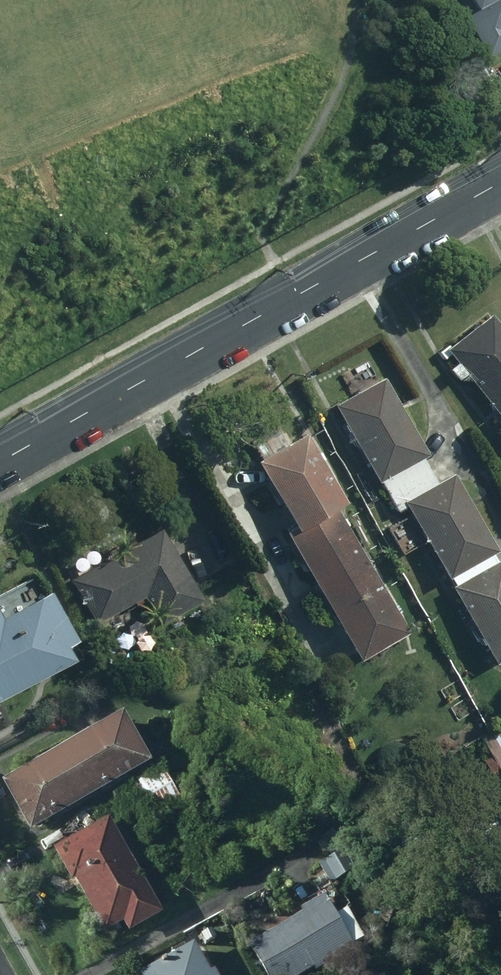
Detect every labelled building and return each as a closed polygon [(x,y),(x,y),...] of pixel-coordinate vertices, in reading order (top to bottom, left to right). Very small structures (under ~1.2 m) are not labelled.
[(470,29),(500,12),(496,5),(500,2),(500,0),(454,0),(470,29)] [(472,395),(500,372),(500,339),(480,313),(435,348),(447,362),(438,369),(446,380),(455,372),(472,395)] [(472,395),(495,424),(487,429),(497,442),(500,439),(500,372),(472,395)] [(328,405),(374,484),(416,459),(422,455),(377,378),(328,405)] [(249,465),(287,531),(326,511),(338,504),(299,437),(249,465)] [(431,485),(416,459),(374,484),(391,513),(401,507),(442,579),(444,578),(448,585),(492,561),(488,555),(493,552),(449,474),(431,485)] [(277,536),(313,600),(361,571),(326,511),(287,531),(277,536)] [(160,532),(72,580),(95,625),(145,597),(160,625),(200,604),(160,532)] [(492,561),(448,585),(445,587),(491,665),(500,659),(500,572),(494,560),(492,561)] [(400,638),(361,571),(313,600),(351,666),(400,638)] [(74,660),(67,648),(76,643),(49,593),(38,598),(28,580),(0,596),(0,701),(74,660)] [(12,730),(0,708),(0,736),(12,730)] [(126,718),(3,784),(32,834),(153,769),(126,718)] [(187,813),(164,772),(113,799),(124,820),(140,811),(152,832),(187,813)] [(164,920),(112,822),(55,850),(73,885),(76,883),(106,938),(125,928),(130,937),(164,920)] [(267,974),(313,974),(366,947),(350,916),(338,922),(327,903),(304,915),(306,919),(252,948),(267,974)] [(197,950),(146,974),(211,974),(197,950)]
